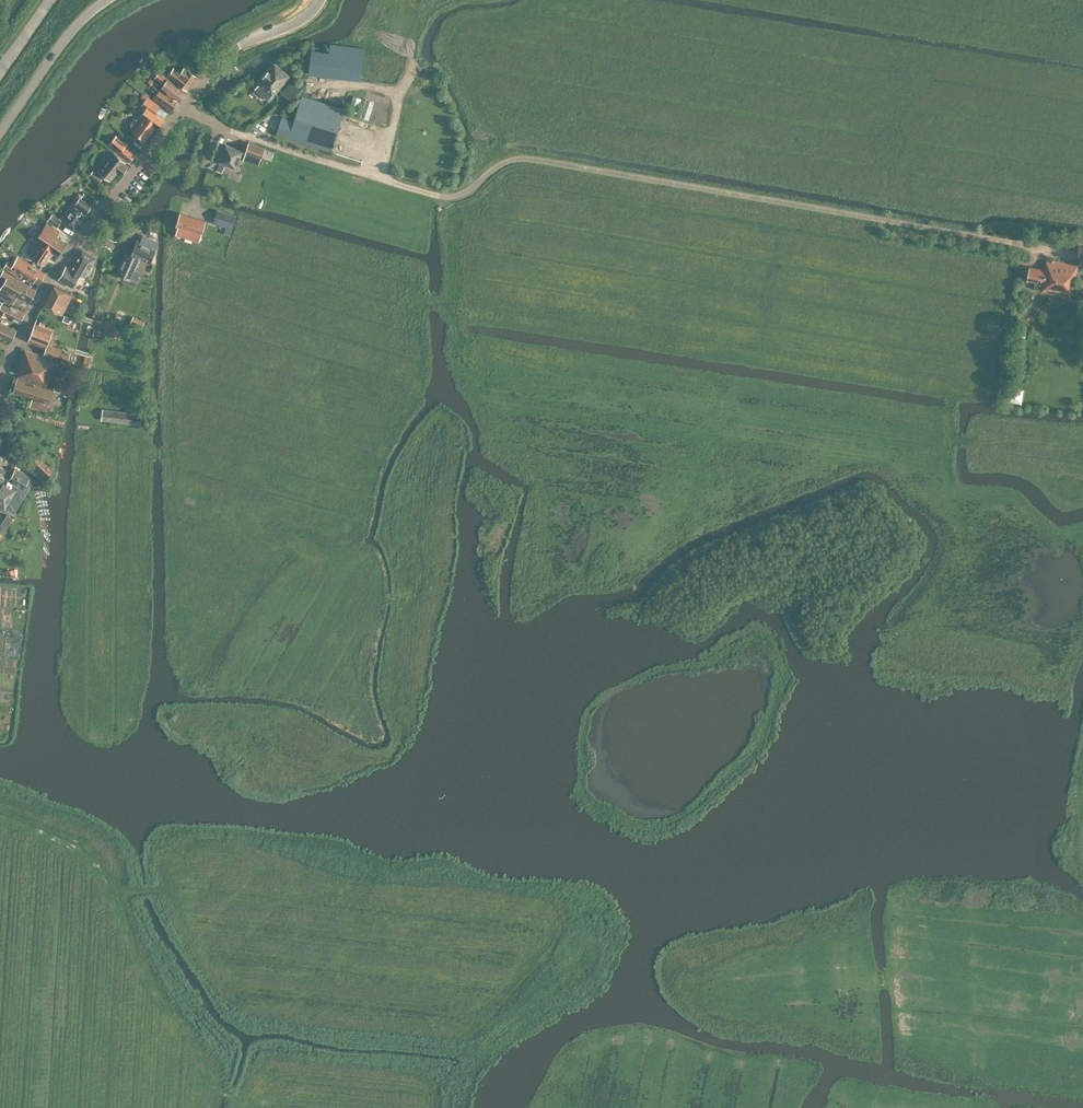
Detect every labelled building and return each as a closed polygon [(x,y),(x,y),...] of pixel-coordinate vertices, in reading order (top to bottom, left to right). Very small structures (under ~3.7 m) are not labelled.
[(308,72),(359,79),(363,47),(329,43),(328,52),(311,50),(308,72)] [(192,60),(200,69),(207,63),(199,53),(192,60)] [(261,80),(255,87),(267,98),(270,94),(272,95),(274,92),(289,74),(274,62),(260,80),(261,80)] [(167,74),(186,88),(196,75),(183,65),(179,71),(173,66),(167,74)] [(154,76),(163,82),(168,78),(158,71),(154,76)] [(160,86),(179,100),(185,90),(168,78),(163,82),(160,86)] [(301,85),(292,78),(283,90),(291,97),(301,85)] [(166,107),(168,105),(172,108),(177,101),(159,89),(153,98),(166,107)] [(337,129),(343,108),(301,95),(293,120),(281,116),(275,133),(330,150),(337,129)] [(348,109),(356,111),(360,97),(353,95),(348,109)] [(133,131),(144,140),(154,127),(157,129),(165,118),(156,111),(160,106),(147,96),(140,105),(145,108),(137,118),(134,118),(131,123),(132,127),(134,130),(133,131)] [(269,117),(275,111),(269,105),(264,112),(269,117)] [(362,120),(360,125),(371,129),(373,124),(362,120)] [(124,145),(126,142),(115,134),(108,142),(129,160),(134,153),(124,145)] [(246,154),(260,158),(264,146),(250,141),(246,154)] [(218,160),(235,167),(242,150),(235,147),(225,143),(218,160)] [(98,170),(108,178),(114,170),(120,174),(129,164),(115,153),(104,166),(103,164),(98,170)] [(88,175),(98,182),(103,176),(93,168),(88,175)] [(61,221),(73,229),(86,212),(85,212),(90,205),(80,197),(82,195),(77,191),(58,217),(62,219),(61,221)] [(223,231),(230,233),(235,214),(216,208),(212,221),(225,225),(223,231)] [(175,234),(199,241),(201,233),(205,220),(180,212),(176,226),(178,226),(175,234)] [(47,219),(56,225),(60,219),(51,213),(47,219)] [(59,230),(48,223),(37,241),(39,243),(32,255),(43,262),(51,250),(57,254),(65,241),(55,235),(59,230)] [(116,272),(130,278),(139,258),(149,262),(156,247),(153,246),(155,241),(143,235),(134,255),(125,251),(116,272)] [(75,261),(70,268),(64,265),(58,277),(72,285),(79,274),(84,276),(95,257),(81,249),(74,260),(75,261)] [(18,274),(19,272),(39,283),(45,272),(17,256),(13,263),(7,260),(4,265),(18,274)] [(1042,288),(1041,290),(1070,295),(1072,286),(1073,286),(1077,264),(1053,259),(1053,261),(1046,260),(1045,269),(1029,266),(1027,279),(1035,280),(1034,287),(1042,288)] [(12,304),(17,294),(30,301),(36,289),(1,271),(0,273),(0,279),(3,281),(0,287),(0,298),(12,304)] [(44,305),(62,314),(72,294),(54,284),(44,305)] [(20,322),(24,312),(11,306),(10,307),(1,302),(0,301),(0,312),(20,322)] [(129,323),(140,329),(144,320),(133,315),(129,323)] [(0,335),(11,340),(16,329),(0,322),(0,336),(0,335)] [(1017,334),(1025,335),(1027,324),(1020,322),(1017,334)] [(28,339),(48,347),(46,355),(67,362),(70,351),(49,344),(47,343),(52,330),(34,323),(28,339)] [(17,375),(46,385),(48,378),(50,379),(57,360),(24,349),(18,368),(20,368),(17,375)] [(32,397),(29,405),(46,410),(49,402),(53,389),(51,388),(17,377),(13,391),(32,397)] [(1010,391),(1008,399),(1016,400),(1017,396),(1014,392),(1010,391)] [(101,419),(140,424),(142,413),(102,408),(101,419)] [(53,470),(37,455),(31,461),(46,476),(53,470)] [(8,470),(0,466),(0,504),(4,506),(15,488),(19,491),(21,486),(22,487),(29,475),(15,466),(11,473),(8,471),(8,470)] [(12,514),(6,511),(0,521),(5,524),(12,514)]
